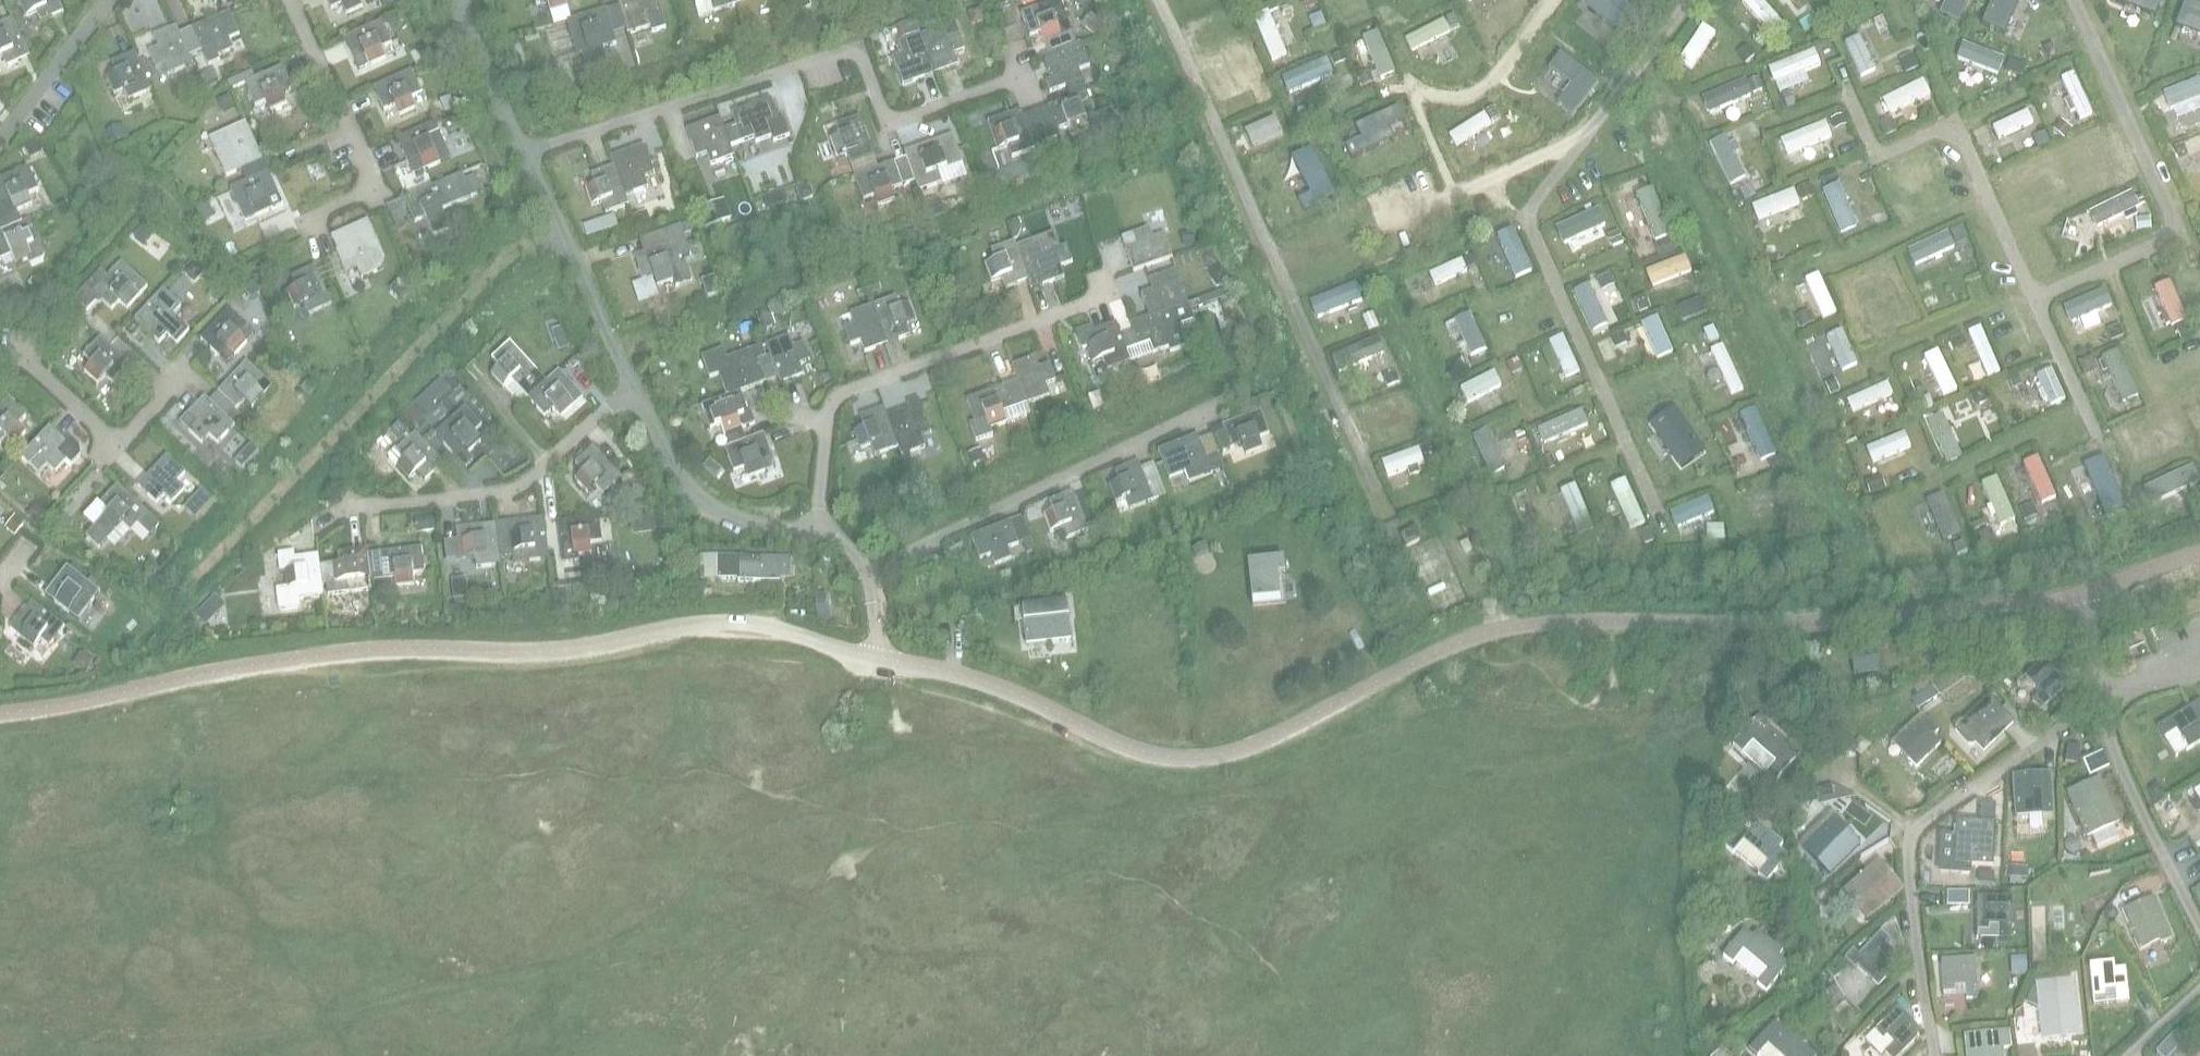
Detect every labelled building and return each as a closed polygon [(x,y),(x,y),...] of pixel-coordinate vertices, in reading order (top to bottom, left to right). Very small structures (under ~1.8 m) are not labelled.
[(27,16),(36,12),(41,23),(63,12),(58,0),(23,0),(20,1),(27,16)] [(330,10),(341,5),(346,15),(362,8),(358,0),(326,0),(330,10)] [(402,10),(410,6),(408,0),(398,0),(397,0),(402,10)] [(566,0),(534,0),(535,5),(547,2),(550,13),(567,8),(566,0)] [(627,34),(650,28),(651,33),(666,28),(661,13),(659,14),(655,0),(617,0),(627,34)] [(700,5),(710,2),(714,14),(737,8),(735,0),(698,0),(700,5)] [(1021,13),(1029,36),(1040,32),(1044,43),(1062,36),(1070,33),(1066,22),(1059,0),(1056,0),(1021,13)] [(1305,8),(1318,4),(1317,0),(1302,0),(1305,8)] [(1725,9),(1733,0),(1716,0),(1725,9)] [(1741,6),(1774,43),(1786,32),(1757,0),(1748,0),(1741,6)] [(1830,3),(1839,14),(1856,0),(1833,0),(1830,3)] [(1902,9),(1924,0),(1899,0),(1902,9)] [(1967,3),(1975,19),(2012,0),(1973,0),(1967,3)] [(2152,29),(2164,23),(2154,0),(2139,0),(2152,29)] [(779,18),(787,22),(795,8),(786,4),(779,18)] [(979,7),(967,12),(972,23),(984,19),(979,7)] [(566,22),(577,56),(582,55),(586,70),(606,64),(602,49),(616,45),(606,10),(566,22)] [(192,30),(179,36),(189,57),(201,51),(202,52),(208,65),(220,60),(218,57),(233,50),(229,40),(239,35),(229,14),(192,30)] [(1268,16),(1253,22),(1271,67),(1287,61),(1268,16)] [(1453,16),(1445,20),(1449,30),(1457,26),(1453,16)] [(1811,17),(1799,24),(1804,33),(1816,25),(1811,17)] [(1,56),(7,66),(29,56),(13,19),(0,25),(0,57),(1,56)] [(896,27),(901,40),(920,34),(915,21),(896,27)] [(343,39),(358,71),(385,59),(380,49),(390,45),(380,22),(343,39)] [(943,28),(921,36),(934,74),(958,66),(954,56),(965,52),(959,35),(955,24),(943,28)] [(157,48),(149,52),(156,69),(165,65),(170,75),(193,65),(189,57),(179,36),(175,28),(153,37),(157,48)] [(1716,39),(1703,30),(1679,67),(1692,76),(1708,51),(1714,55),(1720,45),(1715,42),(1716,39)] [(934,74),(921,36),(897,45),(901,56),(891,59),(901,86),(934,74)] [(1377,38),(1363,44),(1380,85),(1394,79),(1377,38)] [(1854,39),(1842,44),(1859,83),(1872,78),(1863,59),(1868,56),(1864,48),(1859,50),(1854,39)] [(1049,80),(1044,82),(1048,93),(1065,87),(1081,82),(1077,71),(1088,67),(1080,43),(1041,57),(1049,80)] [(417,50),(423,63),(436,57),(430,44),(417,50)] [(2050,45),(2042,49),(2048,60),(2056,57),(2050,45)] [(1747,46),(1737,54),(1745,64),(1755,55),(1747,46)] [(116,73),(106,78),(113,94),(123,89),(129,101),(151,91),(133,53),(112,63),(116,73)] [(1341,54),(1330,59),(1334,66),(1344,61),(1341,54)] [(1912,55),(1901,60),(1907,73),(1918,68),(1912,55)] [(1821,71),(1815,56),(1768,74),(1774,90),(1821,71)] [(1246,60),(1203,78),(1210,95),(1253,77),(1246,60)] [(2010,60),(2005,71),(2020,77),(2024,66),(2010,60)] [(1325,66),(1286,83),(1291,95),(1330,79),(1325,66)] [(244,85),(254,107),(265,102),(269,112),(285,105),(281,95),(292,90),(282,68),(255,80),(244,85)] [(201,77),(206,86),(219,79),(214,70),(201,77)] [(374,88),(384,110),(394,105),(400,116),(415,108),(411,98),(421,93),(411,71),(374,88)] [(252,73),(227,84),(230,91),(244,85),(255,80),(252,73)] [(537,74),(522,79),(526,95),(542,90),(537,74)] [(1370,74),(1359,78),(1362,88),(1374,84),(1370,74)] [(1758,77),(1747,82),(1752,92),(1762,87),(1758,77)] [(2075,78),(2061,84),(2079,126),(2093,120),(2075,78)] [(1081,82),(1065,87),(1069,99),(1085,93),(1081,82)] [(1747,83),(1705,100),(1711,113),(1753,96),(1747,83)] [(1925,85),(1883,106),(1890,120),(1891,119),(1932,99),(1925,85)] [(2165,99),(2171,115),(2199,104),(2199,85),(2165,99)] [(1788,92),(1777,97),(1783,110),(1794,105),(1788,92)] [(1046,106),(1055,130),(1067,126),(1070,137),(1087,131),(1091,142),(1119,131),(1111,110),(1094,115),(1085,93),(1069,99),(1046,106)] [(218,101),(225,113),(237,107),(229,94),(218,101)] [(450,96),(439,101),(445,113),(456,108),(450,96)] [(736,125),(723,130),(729,146),(754,137),(756,143),(772,137),(774,142),(790,136),(784,120),(780,122),(772,99),(732,114),(736,125)] [(1494,107),(1486,112),(1491,121),(1499,117),(1494,107)] [(987,123),(998,151),(1008,148),(1012,159),(1036,150),(1021,111),(987,123)] [(2027,114),(1988,133),(1995,147),(2034,128),(2027,114)] [(1842,115),(1830,119),(1834,130),(1846,125),(1842,115)] [(459,116),(443,123),(447,133),(464,126),(459,116)] [(723,130),(719,118),(685,130),(694,156),(705,152),(709,164),(732,156),(731,154),(729,146),(723,130)] [(829,141),(835,158),(845,154),(849,164),(872,156),(859,118),(835,126),(839,137),(829,141)] [(2062,118),(2054,128),(2065,137),(2073,128),(2062,118)] [(1890,120),(1878,125),(1884,138),(1897,133),(1891,119),(1890,120)] [(209,140),(226,178),(262,161),(245,123),(209,140)] [(435,124),(397,141),(407,162),(412,172),(423,167),(438,160),(448,156),(444,146),(435,124)] [(1282,124),(1240,141),(1246,154),(1287,137),(1282,124)] [(123,125),(106,131),(111,147),(129,140),(123,125)] [(1826,127),(1781,145),(1787,160),(1832,142),(1826,127)] [(2045,129),(2033,135),(2039,147),(2051,141),(2045,129)] [(938,143),(904,154),(918,194),(941,185),(937,174),(962,165),(952,137),(938,143)] [(24,146),(30,160),(44,153),(38,140),(24,146)] [(1726,141),(1709,149),(1729,192),(1746,184),(1726,141)] [(611,156),(614,166),(615,166),(624,195),(625,194),(649,186),(646,174),(655,171),(649,154),(646,144),(611,156)] [(1055,156),(1059,167),(1073,162),(1068,150),(1055,156)] [(1050,155),(1036,160),(1041,173),(1055,168),(1050,155)] [(560,157),(549,162),(554,174),(560,171),(563,164),(560,157)] [(854,177),(862,199),(872,196),(876,206),(893,200),(890,190),(899,187),(891,163),(854,177)] [(615,166),(614,166),(591,174),(594,185),(584,189),(590,207),(601,203),(605,211),(628,204),(625,194),(624,195),(615,166)] [(23,223),(17,211),(33,204),(28,194),(38,190),(30,168),(0,180),(0,233),(23,223)] [(1834,169),(1819,175),(1825,187),(1839,180),(1834,169)] [(267,173),(230,190),(240,212),(244,222),(253,218),(271,210),(282,205),(278,195),(267,173)] [(441,210),(481,192),(474,175),(464,180),(461,174),(403,200),(413,222),(424,218),(433,237),(449,229),(441,210)] [(1303,175),(1260,195),(1267,208),(1291,197),(1294,203),(1304,198),(1301,192),(1309,188),(1303,175)] [(1811,184),(1798,189),(1802,201),(1815,196),(1811,184)] [(809,187),(796,192),(800,202),(813,198),(809,187)] [(1651,190),(1637,196),(1655,241),(1670,235),(1651,190)] [(1840,191),(1824,197),(1843,241),(1859,235),(1840,191)] [(783,194),(763,201),(766,210),(787,203),(783,194)] [(1795,195),(1752,211),(1758,226),(1801,209),(1795,195)] [(937,199),(923,204),(928,219),(943,214),(937,199)] [(195,209),(204,222),(211,217),(202,204),(195,209)] [(726,206),(700,215),(705,230),(731,220),(726,206)] [(646,211),(633,216),(637,228),(650,223),(646,211)] [(613,216),(596,222),(600,233),(617,227),(613,216)] [(1598,216),(1556,234),(1563,251),(1605,232),(1598,216)] [(2152,216),(2138,218),(2139,231),(2153,229),(2152,216)] [(1006,221),(1013,239),(1018,238),(1022,228),(1018,217),(1006,221)] [(336,250),(334,251),(345,274),(356,269),(360,279),(379,271),(382,268),(383,265),(383,260),(381,257),(383,256),(373,235),(367,219),(329,236),(336,250)] [(12,254),(16,264),(27,259),(30,264),(42,259),(44,255),(29,221),(0,233),(0,259),(12,254)] [(633,255),(641,279),(652,275),(656,285),(672,280),(674,286),(691,280),(684,262),(680,264),(678,258),(690,254),(679,224),(665,230),(669,242),(633,255)] [(1963,226),(1951,231),(1956,243),(1969,238),(1963,226)] [(136,236),(144,243),(151,235),(143,228),(136,236)] [(1121,238),(1133,272),(1171,258),(1162,235),(1152,238),(1148,228),(1121,238)] [(826,235),(831,251),(844,246),(840,231),(826,235)] [(1197,245),(1192,232),(1185,234),(1189,248),(1197,245)] [(1619,233),(1608,238),(1612,248),(1623,244),(1619,233)] [(1016,251),(1028,281),(1027,281),(1031,290),(1064,277),(1060,267),(1072,262),(1066,246),(1058,249),(1053,237),(1016,251)] [(1672,238),(1660,243),(1665,255),(1677,250),(1672,238)] [(1948,239),(1911,255),(1917,268),(1954,252),(1948,239)] [(994,261),(984,265),(990,282),(1001,278),(1005,289),(1027,281),(1028,281),(1016,251),(1013,242),(990,251),(994,261)] [(1519,244),(1507,249),(1522,283),(1534,278),(1519,244)] [(1473,255),(1461,260),(1466,270),(1478,265),(1473,255)] [(1677,261),(1642,277),(1648,289),(1682,273),(1677,261)] [(102,271),(75,300),(88,312),(100,299),(112,310),(120,302),(128,309),(149,288),(123,263),(109,277),(102,271)] [(184,273),(194,283),(204,272),(194,263),(184,273)] [(1462,264),(1429,279),(1435,291),(1468,277),(1462,264)] [(260,266),(258,270),(258,274),(261,277),(265,278),(269,277),(271,273),(271,269),(268,266),(264,265),(260,266)] [(296,287),(286,291),(292,302),(294,308),(305,303),(309,314),(331,305),(330,302),(314,267),(292,277),(296,287)] [(1220,267),(1208,275),(1216,288),(1228,280),(1220,267)] [(1152,290),(1140,294),(1148,317),(1170,309),(1188,303),(1176,269),(1148,280),(1152,290)] [(710,274),(700,278),(705,293),(716,290),(710,274)] [(1610,274),(1597,279),(1602,290),(1614,284),(1610,274)] [(876,279),(866,282),(870,293),(879,290),(876,279)] [(399,281),(389,291),(399,301),(409,291),(399,281)] [(243,291),(253,300),(261,291),(252,282),(243,291)] [(1226,289),(1188,303),(1191,311),(1229,297),(1226,289)] [(1589,289),(1574,297),(1592,337),(1608,330),(1589,289)] [(1356,290),(1309,309),(1316,326),(1363,307),(1356,290)] [(152,303),(136,319),(153,335),(160,341),(167,334),(177,344),(189,330),(180,321),(173,315),(180,308),(174,303),(162,291),(152,303)] [(1645,294),(1634,299),(1639,312),(1651,307),(1645,294)] [(2101,295),(2063,312),(2068,325),(2089,316),(2091,321),(2103,316),(2101,310),(2107,308),(2101,295)] [(894,296),(872,304),(887,343),(909,335),(905,324),(915,320),(908,304),(898,308),(894,296)] [(88,312),(75,300),(74,299),(65,308),(79,321),(88,312)] [(1148,317),(1129,323),(1138,347),(1150,342),(1154,352),(1169,346),(1170,350),(1187,344),(1180,325),(1194,320),(1191,311),(1188,303),(1170,309),(1148,317)] [(887,343),(872,304),(850,312),(854,324),(843,328),(850,344),(860,340),(864,351),(887,343)] [(755,312),(762,330),(774,326),(768,308),(755,312)] [(229,312),(202,340),(220,356),(226,362),(234,354),(246,341),(252,334),(246,328),(229,312)] [(1372,313),(1362,317),(1368,330),(1378,325),(1372,313)] [(2189,321),(2175,327),(2180,339),(2194,333),(2189,321)] [(1088,346),(1094,362),(1103,358),(1108,369),(1130,361),(1115,322),(1093,331),(1091,327),(1078,332),(1084,348),(1088,346)] [(1658,324),(1642,331),(1658,366),(1674,358),(1658,324)] [(1473,325),(1460,330),(1468,347),(1461,350),(1464,358),(1471,355),(1474,362),(1487,357),(1473,325)] [(73,333),(80,339),(86,331),(79,326),(73,333)] [(1713,326),(1704,331),(1710,343),(1719,338),(1713,326)] [(1622,332),(1610,337),(1615,348),(1627,343),(1622,332)] [(1842,332),(1827,338),(1841,370),(1856,364),(1842,332)] [(1982,333),(1969,338),(1988,384),(2001,378),(1982,333)] [(1963,334),(1950,340),(1954,350),(1968,345),(1963,334)] [(802,376),(798,364),(809,359),(802,343),(792,347),(788,337),(766,345),(779,384),(802,376)] [(85,371),(97,383),(105,375),(113,383),(130,367),(101,339),(85,355),(93,363),(85,371)] [(1564,341),(1549,348),(1565,384),(1580,378),(1564,341)] [(522,390),(531,399),(547,383),(510,343),(493,359),(502,369),(493,376),(505,389),(513,382),(522,390)] [(722,349),(701,356),(709,378),(719,375),(726,396),(740,390),(766,381),(758,359),(766,357),(762,346),(742,352),(725,359),(722,349)] [(1367,348),(1335,361),(1341,374),(1373,361),(1367,348)] [(1939,355),(1925,363),(1945,403),(1959,396),(1939,355)] [(2091,355),(2078,361),(2084,374),(2098,368),(2091,355)] [(2119,356),(2102,364),(2104,367),(2098,370),(2103,380),(2108,377),(2124,410),(2140,403),(2119,356)] [(1034,357),(1011,365),(1017,380),(1026,403),(1048,394),(1044,384),(1054,380),(1049,364),(1039,368),(1034,357)] [(1466,358),(1456,362),(1460,372),(1470,367),(1466,358)] [(247,363),(221,392),(238,408),(245,400),(252,406),(264,393),(271,386),(264,380),(247,363)] [(1512,368),(1470,386),(1477,400),(1518,383),(1512,368)] [(2019,371),(2009,375),(2014,386),(2023,382),(2019,371)] [(1393,372),(1383,377),(1387,386),(1397,382),(1393,372)] [(547,384),(531,399),(538,408),(537,409),(544,417),(553,409),(560,418),(573,406),(582,398),(575,391),(559,373),(547,384)] [(2053,374),(2038,382),(2052,412),(2067,405),(2053,374)] [(1835,380),(1825,384),(1830,395),(1840,391),(1835,380)] [(308,381),(301,389),(309,397),(317,389),(308,381)] [(1003,386),(966,400),(974,422),(969,424),(975,441),(992,434),(990,428),(1004,423),(1001,412),(1012,408),(1026,403),(1017,381),(1003,386)] [(1553,387),(1544,391),(1550,404),(1558,400),(1553,387)] [(1888,388),(1847,407),(1852,419),(1894,401),(1888,388)] [(1982,389),(1969,395),(1975,407),(1988,401),(1982,389)] [(726,396),(701,405),(709,428),(721,424),(729,447),(746,441),(741,429),(755,424),(751,413),(748,414),(740,391),(726,396)] [(1098,391),(1087,395),(1093,408),(1103,404),(1098,391)] [(423,394),(414,402),(423,412),(432,404),(423,394)] [(1929,396),(1916,402),(1922,413),(1934,407),(1929,396)] [(189,415),(181,423),(190,431),(201,442),(209,434),(218,442),(233,425),(204,398),(189,415)] [(887,417),(898,446),(902,455),(925,447),(921,437),(932,433),(920,399),(908,403),(910,409),(887,417)] [(26,417),(9,400),(0,410),(0,444),(7,437),(14,443),(26,430),(20,424),(26,417)] [(1911,403),(1903,406),(1909,420),(1917,417),(1911,403)] [(479,441),(471,433),(480,425),(465,407),(435,434),(434,435),(464,467),(472,459),(466,453),(479,441)] [(874,455),(898,446),(887,417),(884,407),(860,416),(865,427),(854,431),(860,447),(870,444),(874,455)] [(1756,409),(1739,416),(1759,461),(1776,454),(1756,409)] [(1221,426),(1213,430),(1222,453),(1243,445),(1245,452),(1261,446),(1257,436),(1268,432),(1260,411),(1224,425),(1221,426)] [(672,417),(670,421),(672,425),(676,427),(680,425),(682,421),(680,417),(676,415),(672,417)] [(1572,421),(1538,436),(1545,451),(1579,436),(1572,421)] [(1943,421),(1928,427),(1947,471),(1961,465),(1943,421)] [(398,423),(390,430),(397,438),(405,431),(398,423)] [(23,457),(39,472),(47,464),(54,471),(65,458),(71,463),(80,453),(78,444),(69,436),(65,440),(51,427),(23,457)] [(1708,433),(1668,450),(1673,464),(1714,447),(1708,433)] [(729,447),(724,449),(733,472),(744,468),(748,478),(776,468),(763,434),(746,441),(729,447)] [(1486,434),(1472,440),(1490,481),(1504,475),(1486,434)] [(434,472),(433,471),(441,464),(415,435),(398,450),(406,458),(398,466),(410,478),(418,470),(426,479),(434,472)] [(1175,443),(1158,450),(1168,475),(1184,470),(1189,481),(1211,473),(1223,469),(1218,456),(1207,461),(1199,440),(1197,435),(1175,443)] [(1906,439),(1867,455),(1873,470),(1912,454),(1906,439)] [(252,445),(243,454),(250,461),(259,452),(252,445)] [(1426,448),(1380,466),(1386,481),(1431,462),(1426,448)] [(576,481),(587,494),(595,486),(603,495),(620,479),(595,450),(586,459),(585,457),(576,465),(584,473),(576,481)] [(969,455),(973,467),(986,462),(982,451),(969,455)] [(1780,454),(1768,461),(1775,473),(1787,466),(1780,454)] [(1551,456),(1543,459),(1548,471),(1556,468),(1551,456)] [(139,488),(155,503),(164,493),(172,501),(183,489),(175,481),(182,474),(166,458),(139,488)] [(1118,481),(1110,485),(1116,501),(1125,498),(1129,509),(1152,501),(1138,462),(1115,471),(1118,481)] [(1435,462),(1426,466),(1429,473),(1438,470),(1435,462)] [(2022,471),(2042,510),(2057,503),(2037,463),(2022,471)] [(2144,491),(2151,506),(2199,483),(2199,482),(2193,468),(2144,491)] [(928,474),(913,480),(918,495),(934,489),(928,474)] [(1882,476),(1865,481),(1870,494),(1886,488),(1882,476)] [(1998,483),(1982,490),(2000,532),(2016,526),(1998,483)] [(1629,536),(1645,529),(1625,485),(1609,492),(1629,536)] [(150,536),(161,525),(147,513),(146,514),(117,488),(101,504),(110,511),(87,537),(99,548),(122,522),(130,530),(137,524),(150,536)] [(204,490),(194,500),(204,509),(213,499),(204,490)] [(1044,514),(1050,531),(1061,528),(1065,538),(1087,530),(1072,491),(1051,499),(1054,510),(1044,514)] [(1595,537),(1575,491),(1560,498),(1580,543),(1582,542),(1594,537),(1595,537)] [(1944,495),(1926,503),(1944,542),(1961,534),(1944,495)] [(27,516),(38,525),(48,514),(36,504),(27,516)] [(1706,504),(1671,520),(1676,533),(1712,517),(1706,504)] [(2033,505),(2020,510),(2026,522),(2038,517),(2033,505)] [(61,514),(52,523),(60,532),(70,522),(61,514)] [(652,514),(629,518),(632,533),(654,530),(652,514)] [(416,518),(417,532),(434,530),(433,517),(416,518)] [(510,522),(497,524),(498,536),(497,536),(499,558),(501,558),(514,556),(515,563),(550,559),(545,518),(510,522)] [(590,554),(589,543),(602,541),(599,518),(559,523),(558,523),(562,562),(579,560),(578,555),(590,554)] [(6,531),(15,538),(22,528),(24,526),(15,520),(6,531)] [(1007,548),(1017,545),(1010,522),(971,536),(979,559),(990,555),(994,565),(1011,559),(1007,548)] [(459,540),(445,542),(447,560),(461,558),(476,556),(477,568),(500,565),(502,565),(501,558),(499,558),(497,536),(498,536),(497,524),(495,524),(457,528),(459,540)] [(1724,526),(1707,526),(1708,540),(1724,540),(1724,526)] [(1413,528),(1399,535),(1404,547),(1418,540),(1413,528)] [(1649,528),(1639,533),(1644,545),(1655,541),(1649,528)] [(1098,529),(1089,533),(1092,540),(1101,537),(1098,529)] [(1991,529),(1978,534),(1983,546),(1996,540),(1991,529)] [(1594,537),(1582,542),(1585,551),(1598,545),(1594,537)] [(1466,539),(1458,543),(1462,553),(1471,549),(1466,539)] [(1962,542),(1952,546),(1956,556),(1966,552),(1962,542)] [(1192,550),(1196,558),(1209,552),(1206,544),(1192,550)] [(332,566),(320,567),(322,585),(326,585),(328,595),(372,590),(366,549),(342,552),(343,564),(332,565),(332,566)] [(383,568),(385,579),(396,577),(399,587),(415,585),(413,574),(426,572),(422,549),(383,555),(385,568),(383,568)] [(322,585),(320,567),(318,555),(295,558),(294,552),(278,554),(280,572),(284,572),(286,588),(276,589),(279,610),(300,608),(299,599),(323,596),(322,585)] [(737,557),(719,557),(719,580),(738,580),(738,582),(760,582),(760,579),(790,579),(790,564),(781,564),(781,559),(759,559),(759,557),(737,557)] [(1248,562),(1253,602),(1257,602),(1280,600),(1278,575),(1285,574),(1283,559),(1248,562)] [(74,563),(69,569),(76,575),(81,569),(74,563)] [(66,567),(45,594),(77,620),(99,592),(76,575),(69,569),(66,567)] [(465,579),(451,581),(453,600),(467,598),(465,579)] [(1043,607),(1023,609),(1027,646),(1070,642),(1066,604),(1065,592),(1042,595),(1043,607)] [(816,616),(816,624),(830,622),(828,614),(829,614),(827,593),(814,595),(816,616)] [(215,595),(205,605),(217,616),(226,606),(215,595)] [(32,601),(11,629),(35,648),(42,639),(49,645),(64,626),(32,601)] [(1850,651),(1854,676),(1878,672),(1874,648),(1850,651)] [(73,663),(85,672),(93,661),(82,652),(73,663)] [(2031,702),(2040,710),(2073,679),(2049,653),(2025,677),(2041,693),(2031,702)] [(1933,684),(1911,699),(1918,709),(1940,694),(1933,684)] [(1955,728),(1968,743),(1973,743),(1975,741),(1984,750),(2012,722),(1989,696),(1964,720),(1960,720),(1955,724),(1955,728)] [(2179,752),(2199,739),(2199,701),(2188,709),(2187,707),(2161,724),(2179,752)] [(1921,714),(1896,738),(1912,756),(1909,759),(1916,766),(1940,743),(1933,736),(1937,731),(1921,714)] [(1732,747),(1774,784),(1801,754),(1758,717),(1732,747)] [(2067,744),(2065,762),(2077,764),(2080,746),(2067,744)] [(2052,774),(2015,776),(2017,815),(2055,813),(2052,774)] [(2077,788),(2067,792),(2071,801),(2084,830),(2087,836),(2117,823),(2114,817),(2097,779),(2077,787),(2077,788)] [(2159,783),(2147,791),(2155,803),(2167,795),(2159,783)] [(1816,788),(1819,802),(1850,797),(1849,793),(1832,785),(1816,788)] [(1955,835),(1953,865),(1971,866),(1993,867),(1995,823),(1994,823),(1995,805),(1980,804),(1979,822),(1955,821),(1955,835)] [(1745,821),(1725,845),(1734,852),(1759,873),(1758,874),(1768,882),(1788,858),(1779,849),(1783,845),(1758,824),(1754,828),(1745,821)] [(1835,821),(1807,849),(1831,872),(1858,845),(1835,822),(1835,821)] [(2064,846),(2065,852),(2069,855),(2075,855),(2079,852),(2081,846),(2080,841),(2075,838),(2070,838),(2065,842),(2064,846)] [(1860,894),(1859,895),(1866,903),(1861,908),(1869,917),(1895,896),(1892,893),(1898,888),(1878,864),(1853,885),(1860,894)] [(2008,866),(2008,878),(2024,878),(2025,867),(2008,866)] [(1980,874),(1979,884),(1992,884),(1992,874),(1980,874)] [(2011,896),(1976,896),(1975,930),(1975,939),(2011,939),(2011,896)] [(2129,905),(2120,909),(2123,918),(2137,950),(2168,937),(2151,896),(2129,905)] [(1742,932),(1723,956),(1733,963),(1736,961),(1744,951),(1769,971),(1761,980),(1758,983),(1767,991),(1786,966),(1777,959),(1781,954),(1756,935),(1752,939),(1742,932)] [(1880,934),(1857,957),(1851,951),(1843,959),(1854,970),(1858,966),(1877,985),(1902,960),(1885,944),(1888,942),(1880,934)] [(1977,999),(1975,957),(1940,960),(1943,994),(1954,993),(1954,987),(1964,987),(1966,1000),(1977,999)] [(2024,958),(2009,959),(2010,976),(2025,976),(2024,958)] [(2113,962),(2090,965),(2093,997),(2106,996),(2105,990),(2117,988),(2118,1001),(2128,1000),(2124,968),(2114,969),(2113,962)] [(2065,1027),(2065,1035),(2077,1034),(2071,982),(2038,986),(2042,1029),(2065,1027)] [(1835,1010),(1830,1015),(1843,1035),(1862,1015),(1847,1000),(1835,1010)] [(1922,1031),(1898,1007),(1896,1010),(1872,1034),(1887,1050),(1884,1053),(1887,1055),(1898,1055),(1915,1039),(1915,1038),(1922,1031)] [(2019,1011),(2021,1024),(2034,1023),(2032,1010),(2019,1011)] [(1749,1050),(1755,1055),(1760,1055),(1763,1053),(1771,1045),(1783,1055),(1811,1055),(1775,1022),(1749,1050)] [(2008,1045),(2006,1029),(1963,1034),(1965,1055),(2002,1055),(2001,1046),(2008,1045)]
